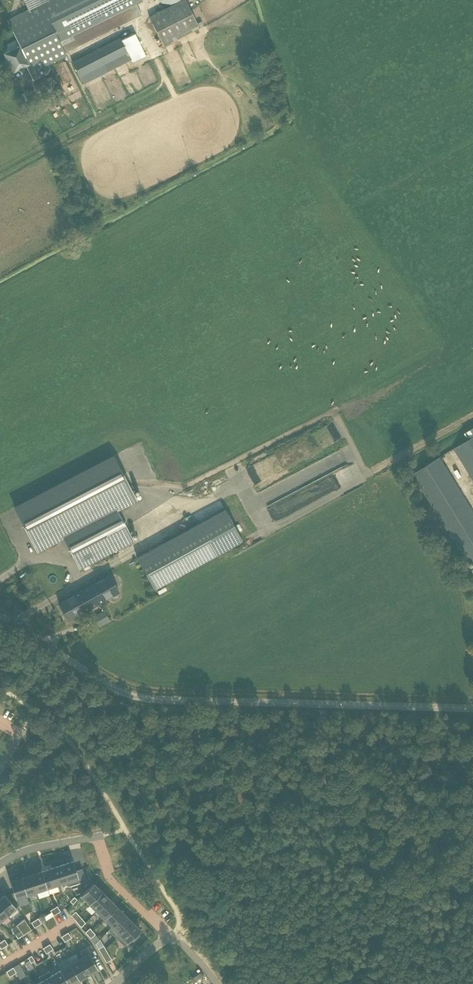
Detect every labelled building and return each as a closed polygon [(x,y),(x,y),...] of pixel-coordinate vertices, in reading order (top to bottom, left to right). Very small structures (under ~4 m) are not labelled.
[(39,77),(49,73),(51,68),(49,63),(63,57),(67,55),(65,52),(142,15),(136,4),(143,1),(143,0),(48,0),(17,15),(8,20),(19,41),(17,42),(19,46),(4,53),(13,72),(24,67),(27,74),(30,73),(34,80),(39,77)] [(186,36),(200,29),(185,0),(181,0),(149,16),(164,47),(186,36)] [(147,55),(134,31),(116,41),(115,40),(72,62),(80,76),(127,52),(132,63),(147,55)] [(36,85),(39,91),(56,82),(52,76),(36,85)] [(472,480),(472,436),(453,448),(472,480)] [(83,567),(88,564),(89,564),(94,561),(94,562),(133,542),(117,511),(136,501),(113,456),(14,507),(37,552),(63,538),(79,569),(83,567)] [(440,456),(412,473),(467,564),(472,560),(472,510),(440,456)] [(154,589),(242,540),(225,509),(136,557),(154,589)] [(119,592),(109,575),(59,603),(68,620),(119,592)] [(99,627),(110,620),(104,610),(93,616),(99,627)] [(73,861),(62,864),(69,886),(86,881),(82,869),(76,870),(73,861)] [(69,886),(62,864),(52,868),(57,885),(67,882),(69,886)] [(57,885),(52,868),(41,871),(47,888),(57,885)] [(47,888),(41,871),(31,874),(37,892),(47,888)] [(37,892),(31,874),(21,878),(26,895),(37,892)] [(26,895),(21,878),(10,881),(16,898),(26,895)] [(93,899),(101,891),(93,883),(81,896),(89,904),(93,899)] [(96,911),(109,899),(101,891),(93,899),(89,904),(96,911)] [(0,898),(0,906),(8,915),(16,908),(5,894),(0,898)] [(109,914),(117,906),(109,899),(96,911),(104,919),(109,914)] [(112,927),(125,914),(117,906),(109,914),(104,919),(112,926),(112,927)] [(123,931),(132,921),(125,914),(112,927),(112,926),(108,930),(116,938),(123,931)] [(31,929),(24,918),(16,925),(20,931),(23,935),(31,929)] [(133,941),(139,935),(137,933),(140,930),(132,921),(123,931),(116,938),(124,946),(131,939),(133,941)] [(111,959),(105,949),(104,949),(100,952),(106,962),(111,959)] [(98,969),(89,953),(79,959),(84,968),(88,975),(98,969)] [(84,968),(79,959),(70,964),(71,967),(79,980),(88,975),(84,968)] [(30,960),(25,963),(29,970),(34,967),(31,963),(30,960)] [(70,964),(60,970),(69,983),(72,983),(79,980),(71,967),(70,964)] [(60,970),(51,975),(52,977),(56,983),(69,983),(60,970)] [(52,977),(51,975),(49,971),(39,977),(41,981),(43,983),(56,983),(52,977)]
